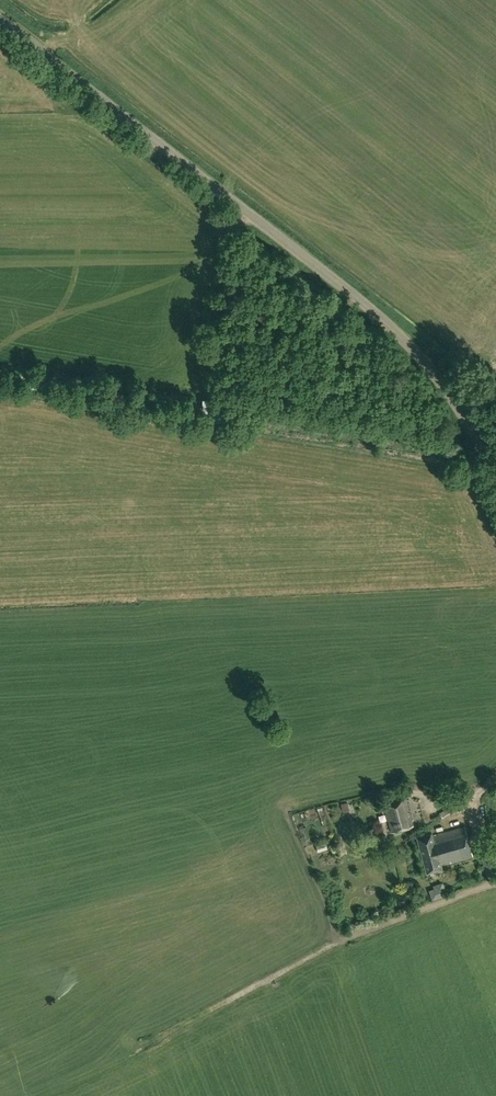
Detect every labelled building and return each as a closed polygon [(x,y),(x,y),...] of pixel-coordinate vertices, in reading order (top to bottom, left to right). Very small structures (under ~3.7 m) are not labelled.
[(380,794),(391,833),(413,826),(402,788),(380,794)] [(440,865),(473,855),(464,826),(431,836),(430,833),(417,837),(427,872),(441,868),(440,865)] [(318,845),(321,851),(330,848),(328,842),(318,845)] [(495,873),(495,864),(493,853),(481,857),(487,876),(495,873)]
